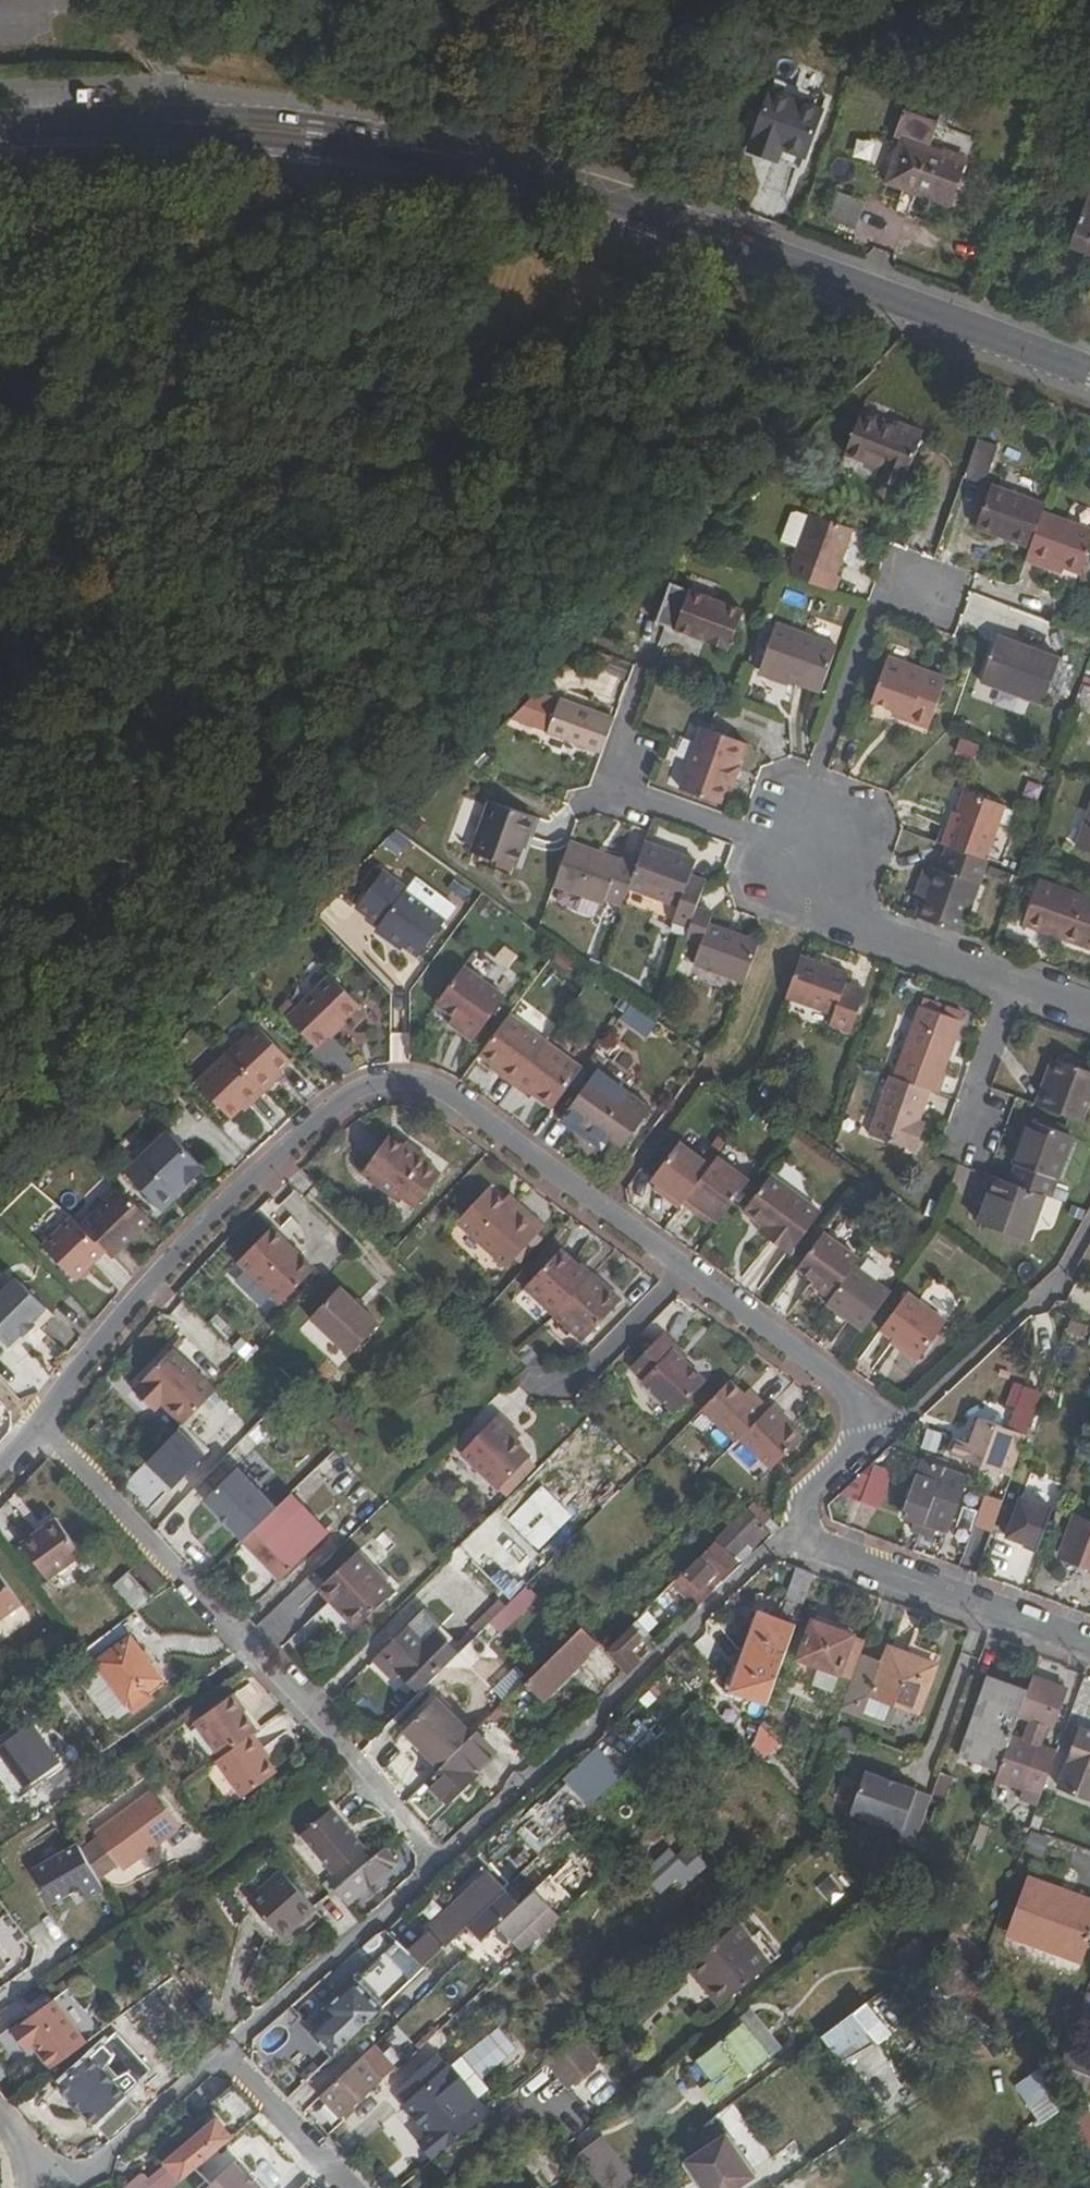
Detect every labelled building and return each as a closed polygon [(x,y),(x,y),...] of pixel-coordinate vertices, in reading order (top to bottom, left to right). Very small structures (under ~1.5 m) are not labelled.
[(778,92),(773,106),(825,124),(830,111),(778,92)] [(773,106),(752,164),(774,172),(779,158),(809,169),(825,124),(773,106)] [(909,149),(895,189),(959,213),(974,172),(909,149)] [(804,183),(809,169),(779,158),(774,172),(804,183)] [(1068,249),(1089,257),(1089,190),(1068,249)] [(883,470),(910,479),(928,431),(901,421),(900,426),(863,413),(850,451),(869,458),(885,464),(883,470)] [(981,437),(967,476),(987,484),(1001,444),(981,437)] [(867,464),(883,470),(885,464),(869,458),(867,464)] [(907,485),(910,479),(883,470),(881,476),(907,485)] [(1048,510),(1051,502),(997,484),(981,526),(1034,546),(1048,510)] [(833,588),(837,589),(843,574),(838,573),(855,525),(813,511),(812,513),(800,509),(795,511),(785,539),(800,545),(790,572),(833,588)] [(1048,510),(1034,546),(1033,553),(1086,571),(1089,560),(1089,525),(1048,510)] [(733,648),(747,609),(672,582),(658,622),(733,648)] [(782,614),(766,659),(781,665),(782,663),(796,668),(795,671),(827,683),(843,636),(782,614)] [(1003,634),(1000,640),(1029,651),(1033,644),(1003,634)] [(1029,651),(1000,640),(985,680),(1048,702),(1065,657),(1033,644),(1029,651)] [(876,701),(899,709),(901,706),(916,711),(913,718),(933,727),(951,679),(893,656),(876,701)] [(632,663),(616,657),(611,671),(626,677),(632,663)] [(781,665),(766,659),(764,664),(793,675),(795,671),(796,668),(782,663),(781,665)] [(551,730),(603,749),(615,715),(563,698),(551,730)] [(901,706),(899,709),(898,713),(913,718),(916,711),(901,706)] [(752,743),(708,727),(687,787),(725,801),(732,782),(738,784),(752,743)] [(964,736),(960,752),(980,757),(984,741),(964,736)] [(965,791),(946,843),(989,860),(1008,806),(965,791)] [(476,848),(516,864),(535,813),(494,799),(476,848)] [(1081,847),(1089,850),(1089,822),(1081,847)] [(386,844),(401,854),(412,838),(397,828),(386,844)] [(623,854),(572,835),(556,880),(609,899),(609,896),(626,902),(632,883),(641,858),(625,851),(623,854)] [(649,836),(641,858),(632,883),(683,902),(677,917),(693,924),(701,902),(709,881),(709,877),(695,871),(700,855),(649,836)] [(918,916),(962,932),(989,860),(946,843),(918,916)] [(376,923),(416,953),(443,917),(403,888),(405,884),(379,867),(354,901),(379,919),(376,923)] [(1025,924),(1089,948),(1089,897),(1041,880),(1025,924)] [(747,979),(763,938),(712,919),(716,908),(701,902),(693,924),(689,934),(704,940),(696,961),(747,979)] [(673,929),(689,934),(693,924),(677,917),(673,929)] [(803,956),(788,997),(835,1013),(832,1024),(854,1031),(868,991),(848,983),(851,972),(803,956)] [(461,1019),(476,1030),(503,992),(463,961),(434,999),(452,1012),(461,1019)] [(358,1003),(329,974),(286,1015),(315,1045),(358,1003)] [(924,1007),(961,1020),(964,1011),(927,998),(924,1007)] [(933,1090),(942,1093),(948,1077),(945,1076),(965,1022),(961,1020),(924,1007),(920,1006),(895,1075),(933,1090)] [(543,1037),(507,1010),(476,1051),(499,1068),(497,1071),(511,1081),(543,1037)] [(447,1020),(455,1026),(461,1019),(452,1012),(447,1020)] [(470,1038),(476,1030),(461,1019),(455,1026),(470,1038)] [(226,1054),(262,1092),(275,1079),(272,1076),(288,1061),(255,1026),(226,1054)] [(548,1106),(579,1064),(566,1054),(543,1037),(511,1081),(524,1091),(526,1088),(548,1106)] [(566,1054),(579,1064),(587,1054),(574,1044),(566,1054)] [(247,1107),(262,1092),(226,1054),(196,1083),(229,1118),(244,1104),(247,1107)] [(1050,1089),(1060,1061),(1055,1060),(1044,1087),(1050,1089)] [(1083,1120),(1089,1102),(1089,1071),(1060,1061),(1050,1089),(1044,1087),(1039,1104),(1083,1120)] [(596,1085),(602,1078),(591,1070),(585,1077),(596,1085)] [(895,1075),(893,1075),(873,1134),(919,1152),(926,1131),(919,1129),(921,1122),(933,1090),(895,1075)] [(602,1077),(602,1078),(596,1085),(585,1077),(557,1115),(572,1127),(576,1120),(603,1140),(605,1136),(619,1145),(650,1106),(624,1086),(621,1090),(602,1077)] [(1022,1164),(1015,1182),(1048,1195),(1054,1197),(1076,1134),(1035,1119),(1019,1163),(1022,1164)] [(919,1129),(926,1131),(929,1125),(921,1122),(919,1129)] [(711,1145),(716,1149),(729,1131),(724,1127),(711,1145)] [(121,1172),(152,1205),(162,1205),(171,1196),(169,1189),(180,1180),(184,1183),(199,1168),(165,1131),(121,1172)] [(412,1150),(386,1132),(363,1167),(370,1173),(369,1176),(400,1195),(401,1194),(415,1201),(439,1166),(426,1158),(428,1155),(414,1146),(412,1150)] [(678,1201),(707,1162),(676,1140),(649,1176),(655,1180),(667,1189),(662,1194),(675,1205),(678,1201)] [(696,1206),(716,1220),(746,1179),(712,1155),(707,1162),(678,1201),(692,1211),(696,1206)] [(740,1209),(760,1223),(770,1231),(768,1236),(788,1251),(819,1209),(768,1172),(740,1209)] [(1015,1182),(992,1174),(985,1190),(994,1193),(989,1205),(983,1221),(1032,1239),(1048,1195),(1015,1182)] [(650,1186),(662,1194),(667,1189),(655,1180),(650,1186)] [(542,1225),(517,1200),(511,1207),(501,1198),(487,1184),(456,1215),(505,1261),(542,1225)] [(146,1219),(116,1188),(77,1225),(101,1251),(108,1258),(146,1219)] [(994,1193),(985,1190),(981,1201),(989,1205),(994,1193)] [(511,1207),(517,1200),(508,1191),(501,1198),(511,1207)] [(917,1219),(933,1231),(937,1226),(921,1213),(917,1219)] [(101,1251),(77,1225),(68,1217),(38,1245),(71,1280),(101,1251)] [(770,1231),(760,1223),(756,1228),(768,1236),(770,1231)] [(235,1260),(278,1303),(313,1268),(268,1225),(235,1260)] [(852,1251),(820,1228),(793,1265),(812,1279),(820,1284),(852,1251)] [(550,1312),(587,1274),(557,1246),(520,1285),(550,1312)] [(858,1255),(852,1251),(820,1284),(830,1292),(851,1264),(858,1255)] [(889,1291),(851,1264),(830,1292),(828,1295),(824,1301),(861,1330),(889,1291)] [(589,1272),(587,1274),(550,1312),(578,1339),(617,1298),(589,1272)] [(20,1337),(31,1325),(45,1311),(15,1280),(0,1294),(0,1343),(6,1349),(20,1337)] [(313,1314),(330,1331),(359,1299),(342,1282),(313,1314)] [(830,1292),(820,1284),(817,1287),(828,1295),(830,1292)] [(946,1318),(905,1289),(879,1327),(904,1344),(901,1349),(917,1359),(946,1318)] [(359,1299),(330,1331),(351,1352),(382,1321),(359,1299)] [(1073,1316),(1069,1327),(1089,1334),(1089,1332),(1089,1322),(1073,1316)] [(31,1325),(20,1337),(23,1339),(34,1328),(31,1325)] [(700,1380),(678,1359),(668,1349),(671,1345),(659,1333),(628,1366),(640,1379),(638,1381),(670,1412),(700,1380)] [(668,1349),(678,1359),(683,1355),(671,1345),(668,1349)] [(155,1409),(174,1430),(211,1392),(167,1347),(125,1390),(148,1415),(155,1409)] [(326,1357),(314,1371),(326,1381),(338,1368),(326,1357)] [(747,1382),(732,1367),(703,1399),(737,1431),(740,1427),(769,1395),(751,1379),(747,1382)] [(956,1452),(1016,1474),(1047,1389),(1029,1383),(1014,1425),(986,1415),(976,1441),(962,1436),(956,1452)] [(792,1412),(774,1394),(741,1429),(771,1458),(801,1427),(789,1415),(792,1412)] [(508,1427),(494,1413),(457,1452),(494,1487),(526,1455),(503,1432),(508,1427)] [(201,1456),(175,1430),(142,1464),(169,1489),(201,1456)] [(218,1486),(255,1525),(291,1490),(253,1451),(218,1486)] [(916,1527),(925,1530),(950,1462),(929,1454),(909,1511),(921,1515),(916,1527)] [(950,1462),(925,1530),(938,1534),(942,1523),(952,1526),(972,1470),(950,1462)] [(869,1469),(849,1488),(883,1499),(891,1476),(869,1469)] [(291,1490),(255,1525),(292,1564),(328,1529),(291,1490)] [(992,1530),(1000,1496),(980,1492),(972,1526),(992,1530)] [(1045,1543),(1059,1505),(1030,1494),(1016,1533),(1045,1543)] [(747,1504),(763,1520),(770,1512),(754,1496),(747,1504)] [(730,1555),(763,1520),(747,1504),(739,1512),(713,1538),(730,1555)] [(1082,1514),(1066,1553),(1089,1562),(1089,1516),(1082,1514)] [(83,1557),(56,1521),(20,1546),(48,1583),(83,1557)] [(329,1571),(365,1610),(405,1572),(368,1532),(329,1571)] [(672,1579),(696,1603),(709,1590),(699,1580),(714,1565),(721,1572),(735,1560),(730,1555),(713,1538),(672,1579)] [(152,1594),(162,1585),(142,1564),(133,1574),(152,1594)] [(819,1570),(804,1565),(794,1593),(795,1594),(809,1598),(819,1570)] [(130,1574),(118,1584),(136,1603),(147,1593),(130,1574)] [(16,1603),(0,1581),(0,1615),(16,1603)] [(536,1593),(525,1582),(504,1603),(489,1618),(501,1629),(536,1593)] [(765,1608),(751,1646),(787,1659),(809,1598),(795,1594),(788,1615),(765,1608)] [(489,1618),(504,1603),(499,1598),(471,1626),(476,1631),(489,1618)] [(447,1630),(463,1645),(467,1640),(429,1603),(414,1617),(437,1641),(447,1630)] [(636,1616),(630,1623),(639,1634),(646,1627),(636,1616)] [(855,1631),(816,1616),(802,1654),(842,1669),(855,1631)] [(386,1647),(423,1684),(463,1645),(447,1630),(437,1641),(414,1617),(386,1647)] [(606,1646),(628,1668),(640,1655),(629,1644),(639,1634),(630,1623),(606,1646)] [(593,1645),(575,1627),(526,1676),(544,1694),(593,1645)] [(639,1634),(651,1646),(658,1639),(646,1627),(639,1634)] [(47,1642),(62,1663),(77,1653),(61,1631),(47,1642)] [(143,1688),(157,1678),(128,1638),(95,1662),(125,1702),(143,1688)] [(889,1662),(865,1653),(855,1683),(901,1700),(923,1708),(944,1650),(916,1640),(912,1650),(895,1645),(889,1662)] [(737,1685),(773,1698),(787,1659),(751,1646),(737,1685)] [(1029,1691),(1021,1714),(1054,1727),(1069,1687),(1035,1675),(1029,1691)] [(1021,1714),(1029,1691),(991,1678),(964,1753),(1001,1767),(1012,1734),(1021,1714)] [(855,1683),(847,1705),(893,1722),(901,1700),(855,1683)] [(200,1710),(225,1746),(254,1725),(261,1720),(234,1684),(200,1710)] [(143,1688),(125,1702),(131,1710),(148,1696),(143,1688)] [(472,1732),(476,1728),(439,1691),(435,1695),(472,1732)] [(490,1712),(499,1721),(516,1702),(508,1694),(490,1712)] [(439,1765),(472,1732),(435,1695),(402,1728),(439,1765)] [(476,1728),(490,1743),(505,1728),(499,1721),(490,1712),(476,1728)] [(6,1736),(22,1787),(69,1772),(52,1721),(6,1736)] [(1049,1729),(1028,1721),(1023,1738),(1012,1734),(1001,1767),(995,1782),(1023,1792),(1020,1800),(1037,1806),(1056,1751),(1043,1747),(1049,1729)] [(253,1779),(279,1760),(254,1725),(225,1746),(221,1749),(247,1784),(253,1779)] [(592,1803),(640,1750),(615,1727),(566,1779),(592,1803)] [(439,1765),(424,1779),(445,1800),(476,1770),(473,1766),(482,1757),(486,1760),(495,1750),(492,1747),(493,1746),(490,1743),(476,1728),(472,1732),(439,1765)] [(1085,1728),(1065,1787),(1089,1796),(1089,1729),(1085,1728)] [(476,1770),(486,1760),(482,1757),(473,1766),(476,1770)] [(936,1797),(938,1793),(870,1767),(856,1808),(924,1832),(936,1797)] [(963,1775),(946,1769),(938,1793),(936,1797),(953,1803),(963,1775)] [(179,1825),(152,1788),(95,1831),(121,1867),(179,1825)] [(520,1827),(536,1846),(579,1811),(563,1791),(520,1827)] [(366,1846),(334,1808),(303,1831),(336,1871),(366,1846)] [(1048,1854),(1055,1836),(1040,1831),(1033,1848),(1048,1854)] [(99,1889),(111,1879),(82,1840),(46,1866),(70,1898),(92,1882),(99,1889)] [(397,1857),(386,1844),(373,1855),(341,1881),(352,1895),(397,1857)] [(326,1879),(332,1888),(341,1881),(373,1855),(366,1846),(336,1871),(326,1879)] [(246,1894),(277,1934),(311,1905),(280,1866),(246,1894)] [(1069,1892),(1072,1886),(1031,1870),(1029,1875),(1069,1892)] [(1072,1886),(1069,1892),(1029,1875),(1012,1927),(1033,1936),(1032,1943),(1086,1964),(1089,1954),(1089,1893),(1072,1886)] [(465,1930),(503,1894),(486,1876),(411,1948),(400,1937),(319,2012),(315,2009),(303,2020),(290,2006),(257,2037),(255,2060),(291,2098),(465,1930)] [(503,1894),(465,1930),(480,1944),(495,1929),(521,1956),(559,1920),(533,1893),(517,1908),(503,1894)] [(745,1919),(738,1924),(756,1946),(762,1941),(757,1934),(745,1919)] [(717,1967),(736,1992),(790,1948),(776,1930),(762,1941),(756,1946),(738,1924),(695,1958),(708,1974),(717,1967)] [(762,1941),(776,1930),(771,1924),(757,1934),(762,1941)] [(727,1998),(736,1992),(717,1967),(708,1974),(727,1998)] [(34,2039),(53,2064),(88,2037),(53,1994),(12,2025),(27,2045),(34,2039)] [(875,2010),(836,2026),(869,2111),(908,2095),(875,2010)] [(778,2051),(755,2020),(711,2054),(725,2073),(714,2083),(723,2095),(778,2051)] [(607,2058),(586,2032),(554,2058),(576,2084),(607,2058)] [(497,2033),(467,2052),(486,2081),(515,2061),(497,2033)] [(1068,2064),(1068,2065),(1089,2074),(1089,2044),(1077,2039),(1068,2064)] [(386,2054),(377,2044),(321,2096),(330,2105),(386,2054)] [(58,2080),(78,2100),(94,2087),(110,2073),(88,2051),(58,2080)] [(386,2054),(330,2105),(342,2118),(397,2066),(386,2054)] [(1052,2064),(1020,2082),(1045,2124),(1076,2105),(1052,2064)] [(477,2095),(450,2065),(445,2070),(473,2100),(477,2095)] [(1068,2065),(1088,2127),(1089,2131),(1089,2074),(1068,2065)] [(473,2100),(445,2070),(402,2109),(427,2135),(419,2143),(433,2159),(486,2114),(473,2100)] [(94,2087),(78,2100),(94,2118),(125,2087),(110,2073),(94,2087)] [(233,2134),(264,2106),(237,2077),(216,2096),(221,2102),(201,2119),(208,2126),(168,2160),(172,2163),(162,2173),(142,2167),(120,2187),(172,2187),(233,2134)] [(402,2109),(394,2116),(419,2143),(427,2135),(402,2109)] [(726,2130),(754,2171),(759,2167),(731,2127),(726,2130)] [(754,2171),(726,2130),(688,2157),(710,2187),(729,2187),(754,2171)] [(244,2149),(212,2179),(220,2187),(271,2187),(276,2183),(244,2149)] [(688,2157),(683,2161),(702,2187),(710,2187),(688,2157)]
